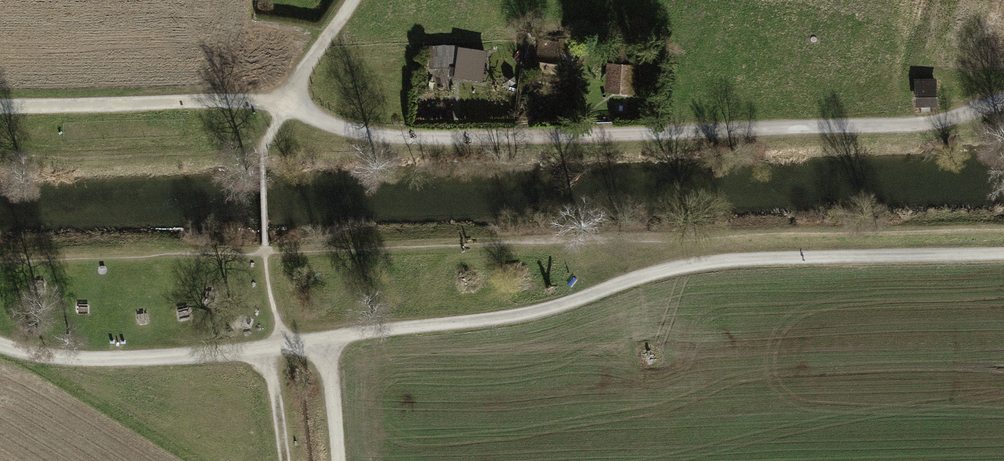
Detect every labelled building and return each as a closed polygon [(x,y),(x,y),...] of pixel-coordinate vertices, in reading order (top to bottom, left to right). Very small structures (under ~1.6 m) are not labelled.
[(577,43),(541,39),(538,66),(574,70),(577,43)] [(456,77),(483,81),(488,52),(459,48),(431,48),(431,67),(457,67),(456,77)] [(656,64),(608,59),(604,92),(652,97),(656,64)] [(937,105),(937,79),(913,79),(914,106),(937,105)]
